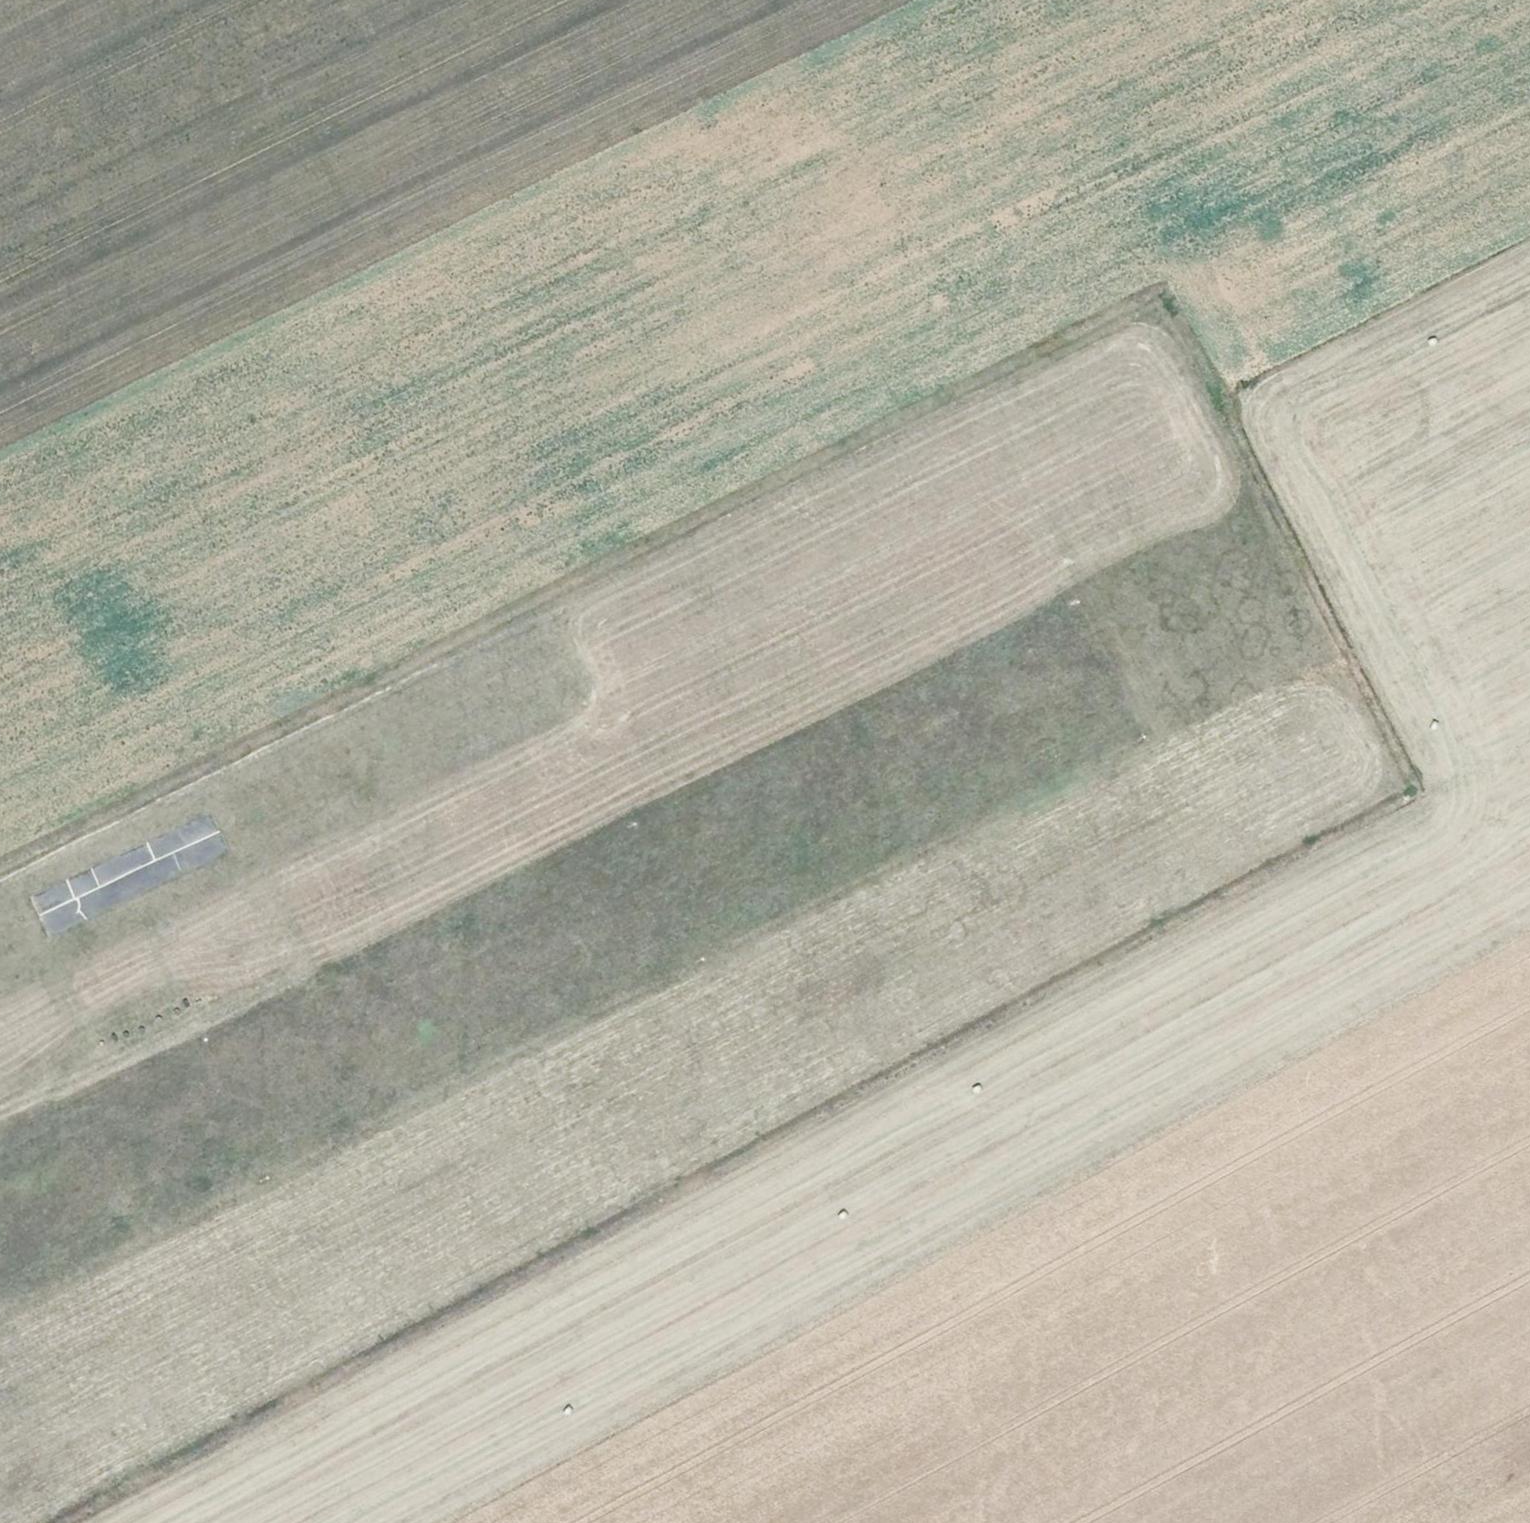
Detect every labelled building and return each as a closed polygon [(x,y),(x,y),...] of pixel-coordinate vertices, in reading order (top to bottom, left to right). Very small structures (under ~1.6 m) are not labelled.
[(29,893),(47,933),(228,854),(211,814),(29,893)]
